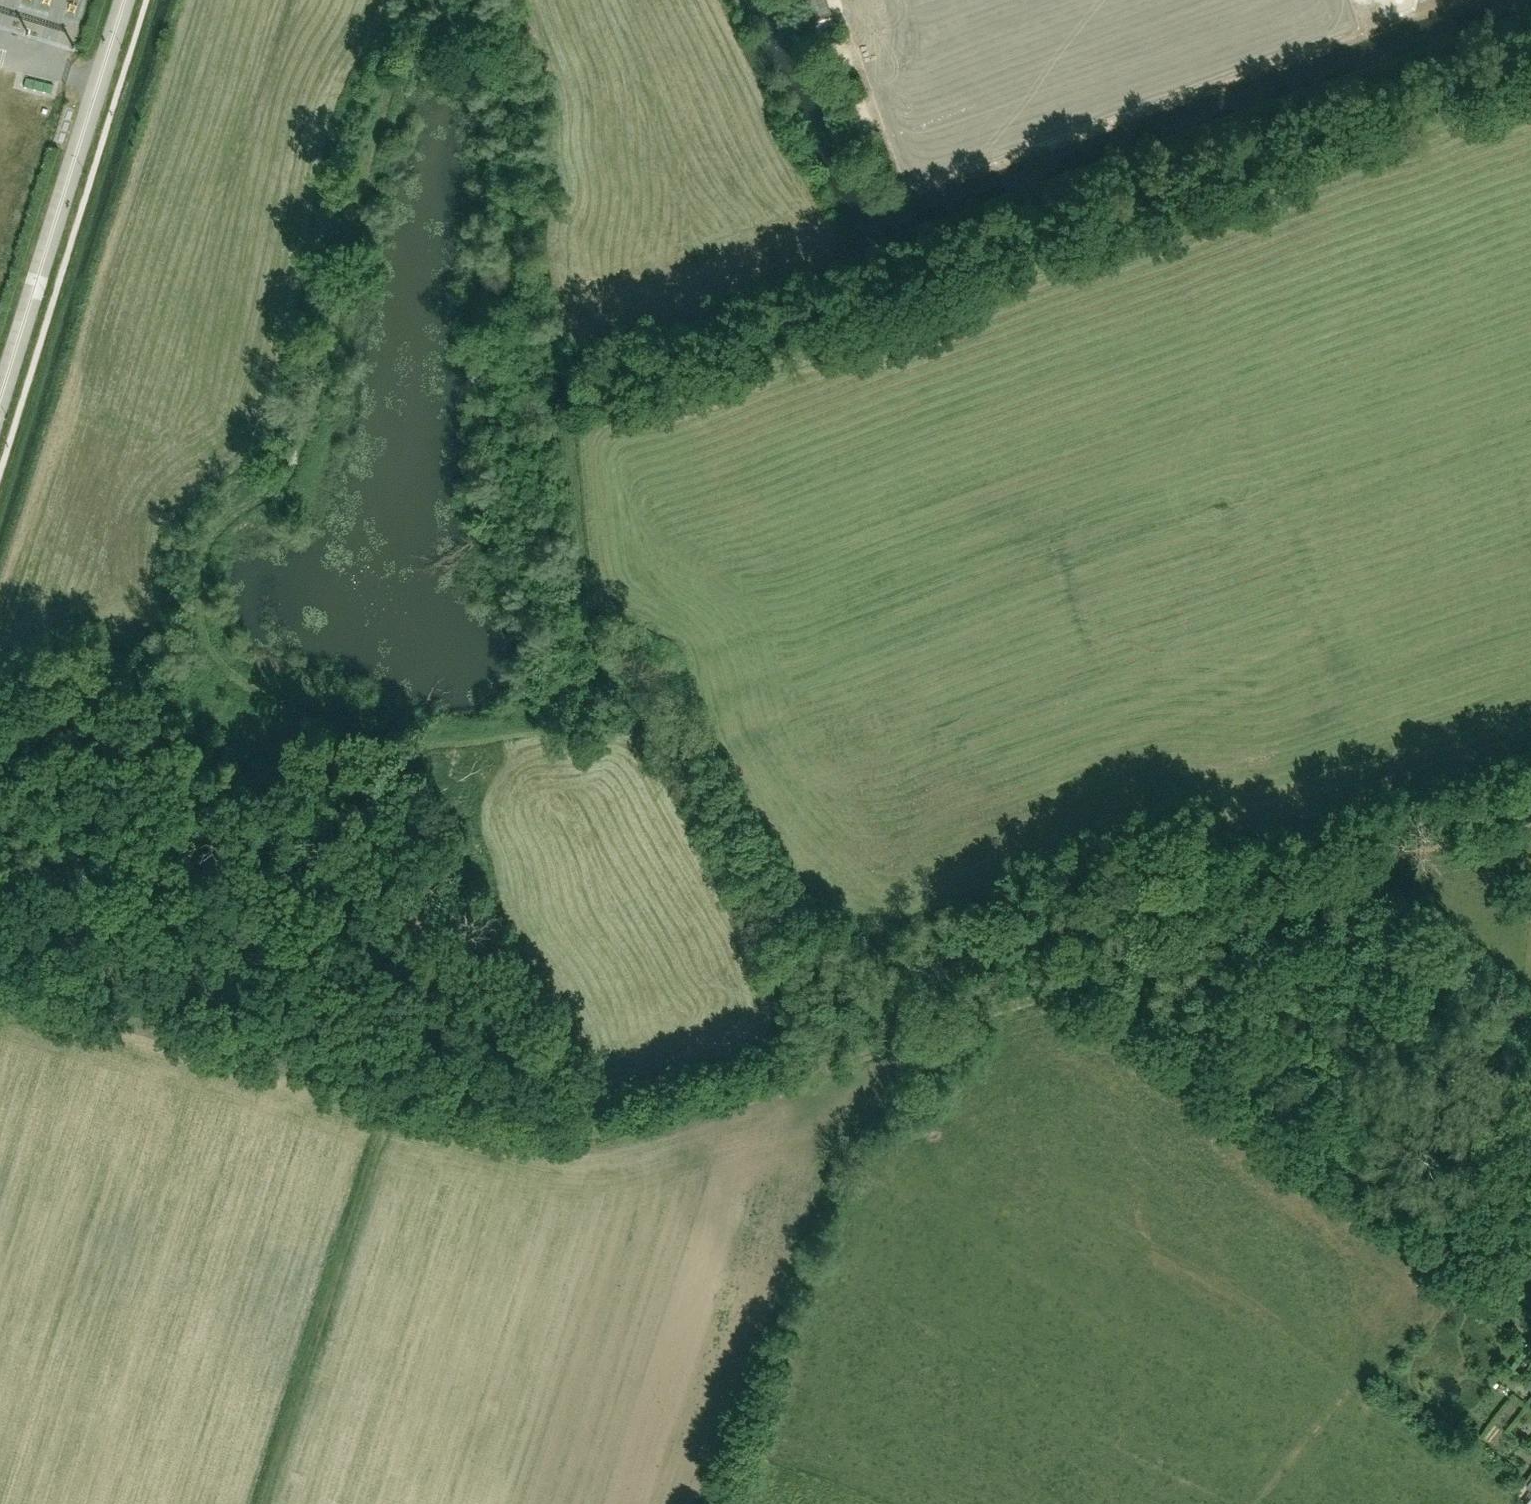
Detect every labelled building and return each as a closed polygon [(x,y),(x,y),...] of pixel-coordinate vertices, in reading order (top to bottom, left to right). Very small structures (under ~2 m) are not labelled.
[(1527,1372),(1518,1384),(1530,1393),(1530,1374),(1527,1372)]
